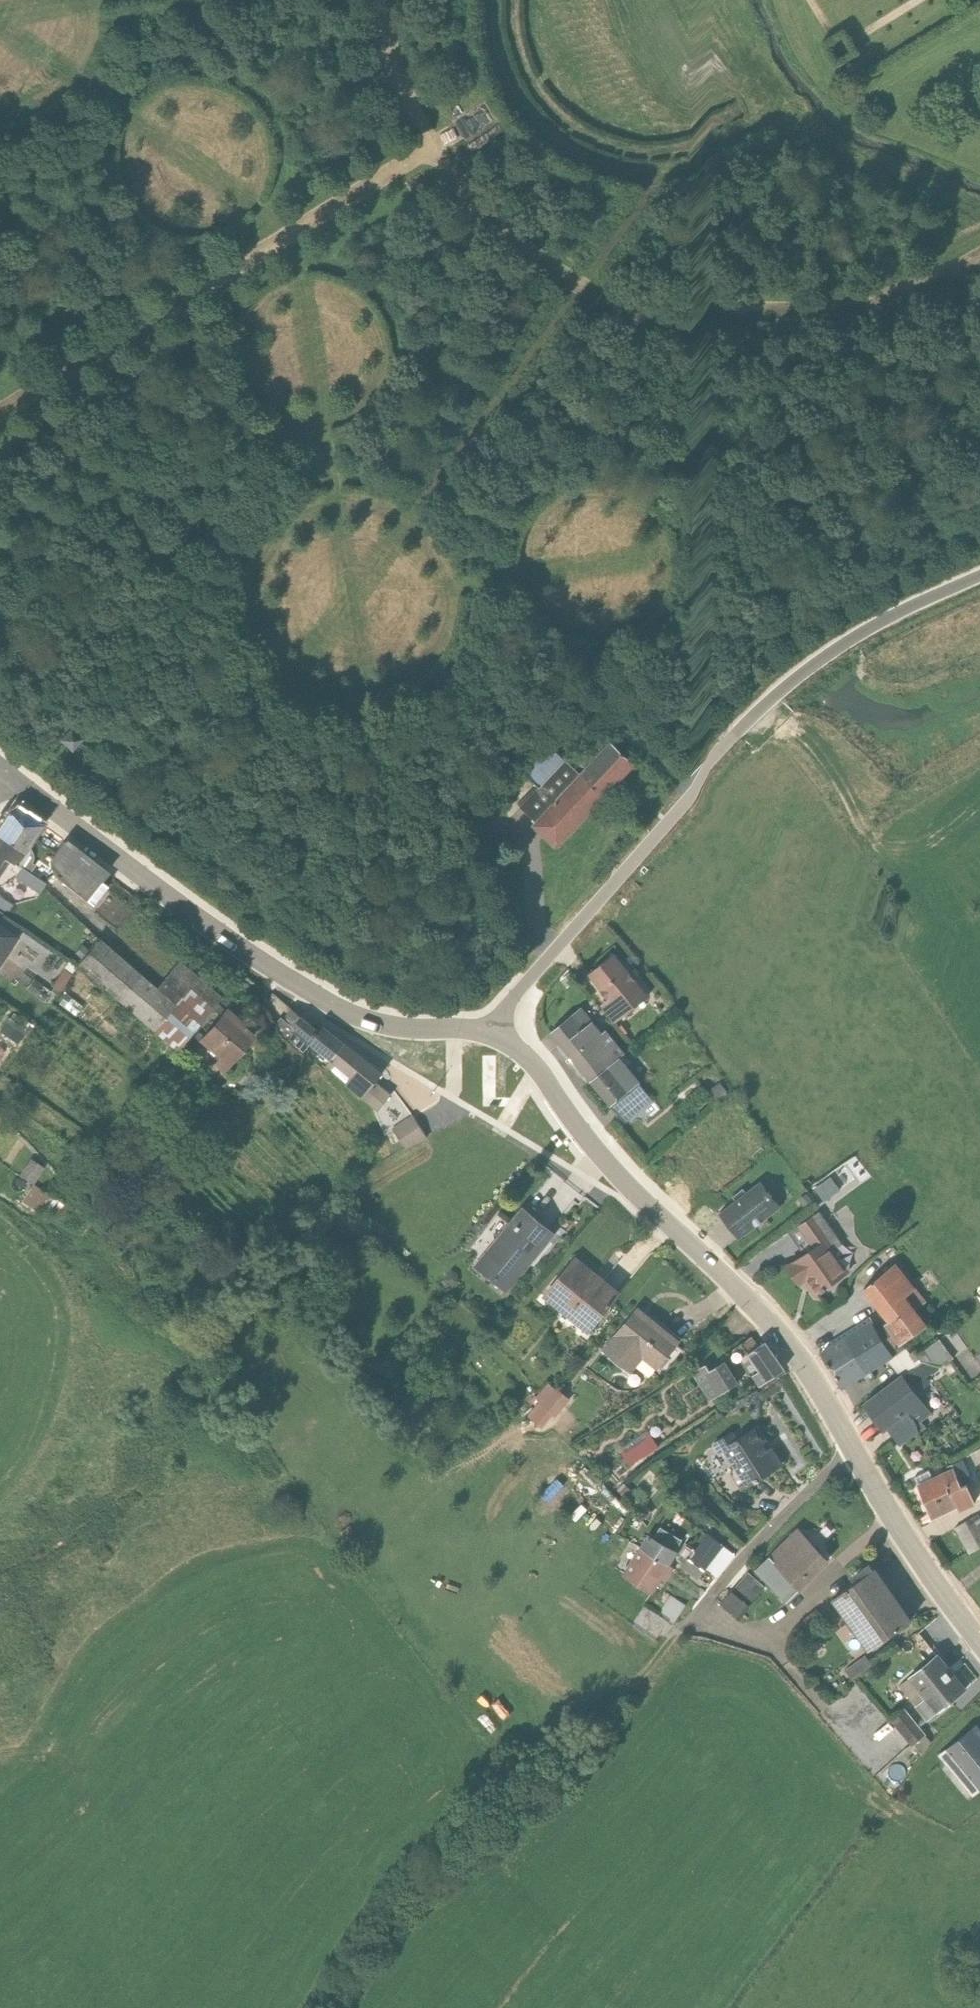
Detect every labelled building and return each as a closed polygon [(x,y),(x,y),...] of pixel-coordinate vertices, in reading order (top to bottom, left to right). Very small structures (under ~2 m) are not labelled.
[(70,727),(60,738),(70,748),(80,736),(70,727)] [(569,762),(606,795),(635,764),(610,741),(602,750),(591,740),(569,762)] [(606,795),(569,762),(550,746),(523,773),(538,787),(519,807),(535,821),(532,824),(557,847),(606,795)] [(17,865),(21,868),(30,873),(35,866),(32,864),(33,859),(34,856),(32,852),(30,848),(43,825),(15,808),(8,812),(0,824),(0,838),(25,853),(17,865)] [(0,838),(0,876),(9,863),(15,867),(17,865),(25,853),(0,838)] [(50,861),(49,867),(56,878),(92,905),(107,887),(101,882),(106,876),(64,843),(50,861)] [(30,873),(21,868),(15,878),(39,895),(45,884),(36,878),(30,873)] [(4,916),(12,904),(0,896),(0,913),(4,916)] [(17,938),(0,927),(0,964),(17,938)] [(175,1005),(155,987),(99,938),(76,965),(153,1031),(175,1005)] [(622,957),(588,978),(616,1024),(650,1003),(622,957)] [(67,961),(51,986),(59,991),(75,966),(67,961)] [(175,1005),(153,1031),(174,1050),(219,998),(178,961),(155,987),(175,1005)] [(33,978),(25,988),(42,1001),(51,991),(33,978)] [(65,993),(58,1003),(74,1015),(82,1005),(65,993)] [(583,1009),(551,1034),(628,1131),(639,1123),(645,1131),(667,1114),(583,1009)] [(226,1010),(199,1041),(218,1057),(213,1063),(221,1071),(252,1035),(237,1023),(239,1021),(226,1010)] [(330,1062),(344,1045),(320,1026),(315,1031),(291,1010),(282,1021),(279,1021),(278,1020),(275,1023),(280,1034),(303,1053),(309,1046),(330,1062)] [(344,1045),(330,1062),(326,1067),(376,1113),(389,1097),(374,1085),(381,1075),(351,1051),(344,1045)] [(412,1118),(392,1131),(405,1152),(425,1139),(412,1118)] [(18,1174),(32,1183),(38,1174),(43,1167),(29,1158),(23,1167),(18,1174)] [(817,1180),(828,1199),(864,1180),(853,1161),(817,1180)] [(781,1206),(760,1181),(747,1191),(744,1187),(734,1196),(737,1199),(719,1214),(740,1239),(781,1206)] [(50,1196),(32,1183),(21,1201),(38,1213),(39,1212),(44,1216),(54,1201),(49,1197),(50,1196)] [(550,1238),(517,1212),(473,1268),(505,1294),(550,1238)] [(851,1271),(836,1249),(842,1243),(819,1212),(788,1233),(804,1256),(786,1268),(793,1277),(801,1272),(815,1296),(851,1271)] [(598,1286),(571,1263),(543,1299),(587,1333),(620,1294),(602,1280),(598,1286)] [(896,1263),(864,1289),(889,1321),(885,1324),(900,1344),(902,1342),(926,1325),(917,1310),(927,1302),(896,1263)] [(679,1342),(638,1309),(604,1350),(632,1375),(642,1361),(656,1370),(679,1342)] [(890,1352),(872,1323),(844,1340),(866,1375),(907,1350),(902,1342),(890,1352)] [(866,1375),(844,1340),(821,1354),(841,1390),(866,1375)] [(776,1376),(757,1346),(736,1360),(755,1390),(776,1376)] [(729,1391),(708,1363),(688,1379),(709,1407),(729,1391)] [(938,1370),(922,1363),(864,1406),(882,1432),(887,1430),(900,1447),(916,1433),(917,1425),(931,1413),(911,1386),(938,1370)] [(546,1424),(573,1394),(556,1379),(529,1409),(546,1424)] [(633,1463),(663,1442),(653,1427),(622,1448),(633,1463)] [(738,1438),(734,1432),(712,1444),(718,1454),(727,1449),(750,1486),(781,1466),(772,1451),(769,1452),(754,1429),(738,1438)] [(959,1512),(974,1505),(967,1484),(970,1482),(962,1460),(951,1465),(952,1469),(943,1473),(957,1508),(959,1512)] [(957,1508),(943,1473),(933,1478),(929,1472),(913,1481),(931,1518),(957,1508)] [(957,1526),(973,1553),(979,1549),(979,1514),(957,1526)] [(828,1562),(796,1530),(754,1571),(785,1603),(828,1562)] [(652,1536),(649,1533),(641,1545),(667,1562),(675,1550),(659,1540),(661,1537),(654,1532),(652,1536)] [(720,1543),(709,1534),(695,1552),(690,1559),(714,1575),(718,1578),(743,1546),(728,1533),(720,1543)] [(683,1562),(681,1566),(707,1585),(714,1575),(690,1559),(695,1552),(685,1544),(677,1557),(683,1562)] [(667,1562),(641,1545),(624,1572),(652,1592),(659,1579),(666,1580),(673,1567),(667,1562)] [(910,1621),(874,1571),(832,1600),(868,1653),(910,1621)] [(675,1595),(666,1611),(680,1618),(688,1601),(675,1595)] [(966,1690),(937,1656),(900,1688),(927,1721),(966,1690)] [(923,1733),(902,1706),(884,1720),(905,1748),(923,1733)] [(976,1726),(939,1757),(972,1798),(979,1790),(979,1730),(976,1726)]
